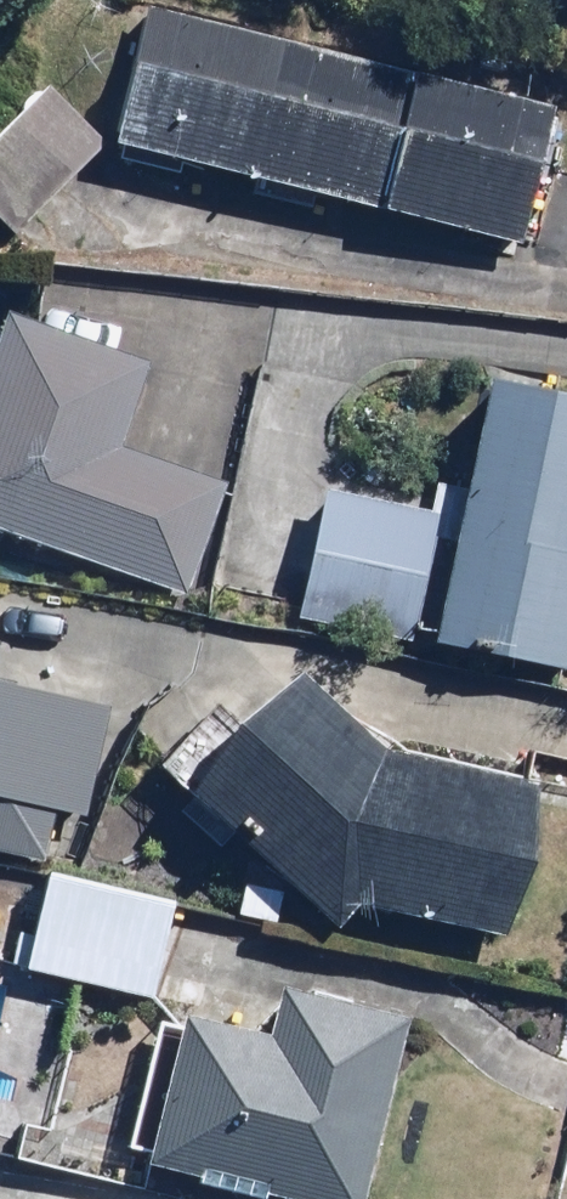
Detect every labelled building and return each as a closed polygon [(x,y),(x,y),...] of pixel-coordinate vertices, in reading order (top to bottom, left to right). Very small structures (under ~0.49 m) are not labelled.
[(151,0),(145,0),(111,139),(522,241),(557,100),(151,0)] [(42,79),(0,126),(0,213),(19,230),(104,134),(42,79)] [(191,593),(235,478),(123,435),(153,359),(20,308),(0,360),(0,520),(191,593)] [(493,365),(443,633),(566,656),(566,379),(493,365)] [(441,506),(325,481),(296,616),(413,641),(441,506)] [(390,741),(312,663),(205,770),(350,913),(366,897),(514,936),(554,784),(390,741)] [(112,705),(0,679),(0,842),(46,853),(56,811),(86,818),(112,705)] [(179,893),(66,870),(46,968),(159,991),(179,893)] [(285,989),(276,1034),(189,1017),(159,1168),(313,1198),(371,1198),(407,1014),(285,989)]
